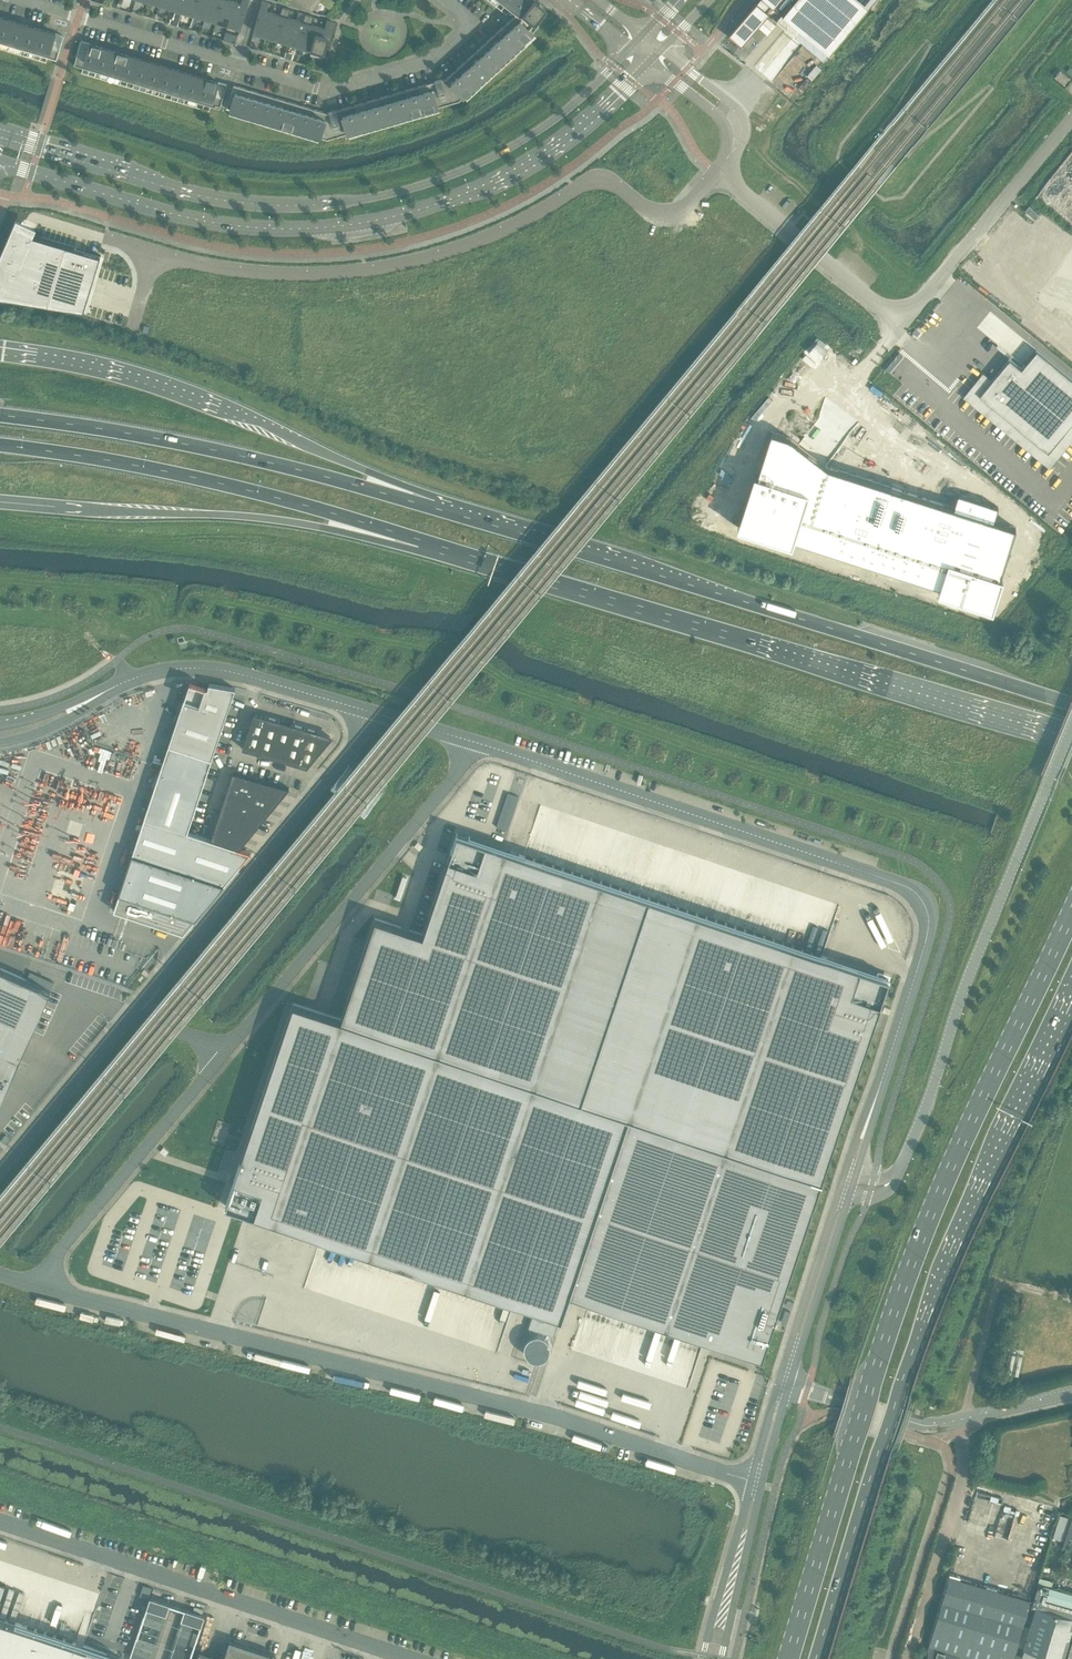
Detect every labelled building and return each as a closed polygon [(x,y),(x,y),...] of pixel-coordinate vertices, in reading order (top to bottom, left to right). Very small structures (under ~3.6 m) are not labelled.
[(171,6),(182,9),(185,0),(173,0),(171,6)] [(182,9),(194,13),(198,0),(185,0),(182,9)] [(194,13),(205,16),(210,0),(198,0),(194,13)] [(205,16),(217,20),(223,0),(210,0),(205,16)] [(217,20),(228,23),(235,1),(232,0),(223,0),(217,20)] [(226,108),(327,139),(459,100),(533,32),(529,28),(546,7),(538,0),(497,0),(516,14),(446,78),(327,112),(234,84),(226,108)] [(235,1),(228,23),(240,27),(248,0),(243,0),(242,3),(235,1)] [(277,0),(274,0),(325,15),(326,14),(312,10),(320,1),(330,9),(319,0),(280,0),(279,1),(277,0)] [(330,9),(335,2),(332,0),(319,0),(330,9)] [(829,52),(868,5),(861,0),(757,0),(727,36),(728,36),(729,35),(740,45),(739,46),(740,46),(769,11),(776,9),(780,12),(829,52)] [(267,2),(263,1),(254,31),(266,34),(273,12),(265,10),(267,2)] [(280,14),(273,12),(266,34),(277,38),(286,8),(282,6),(280,14)] [(288,17),(290,9),(286,8),(277,38),(289,41),(296,19),(288,17)] [(305,13),(303,21),(296,19),(289,41),(300,45),(309,15),(305,13)] [(313,16),(309,15),(300,45),(311,48),(310,53),(319,26),(311,24),(313,16)] [(56,59),(64,35),(0,16),(0,42),(56,59)] [(326,28),(319,26),(310,53),(322,57),(333,22),(328,20),(326,28)] [(81,40),(74,64),(220,108),(227,84),(81,40)] [(1068,79),(1058,71),(1053,77),(1062,85),(1068,79)] [(0,258),(0,297),(84,310),(101,255),(32,234),(33,232),(15,224),(0,258)] [(1026,279),(1036,286),(1032,292),(1052,307),(1056,301),(1071,313),(1071,239),(1062,231),(1026,279)] [(857,357),(859,353),(852,348),(849,352),(857,357)] [(978,395),(1048,452),(1071,423),(1071,378),(1036,349),(1023,365),(1021,368),(1009,358),(978,395)] [(754,474),(737,527),(791,544),(794,538),(940,585),(938,592),(992,609),(1002,577),(1000,576),(1016,527),(994,520),(998,506),(958,493),(954,507),(825,465),(799,444),(790,437),(771,431),(757,475),(754,474)] [(145,816),(114,910),(179,931),(183,932),(249,852),(244,850),(238,848),(225,844),(211,840),(209,839),(193,834),(188,832),(188,831),(198,801),(211,759),(235,688),(209,683),(208,688),(189,685),(184,699),(168,745),(145,816)] [(326,743),(325,742),(330,736),(316,732),(317,729),(253,711),(251,715),(247,731),(242,748),(307,767),(326,743)] [(233,772),(230,784),(254,791),(257,792),(261,780),(233,772)] [(261,780),(257,792),(279,798),(288,788),(261,780)] [(229,784),(226,795),(248,801),(251,802),(254,791),(230,784),(229,784)] [(254,791),(251,802),(271,808),(277,800),(279,798),(257,792),(254,791)] [(226,795),(222,806),(243,812),(245,812),(248,801),(226,795)] [(248,801),(245,812),(263,818),(271,808),(251,802),(248,801)] [(222,806),(218,817),(237,822),(239,823),(243,812),(222,806)] [(243,812),(239,823),(255,828),(263,818),(245,812),(243,812)] [(218,817),(215,828),(231,833),(233,833),(237,822),(218,817)] [(237,822),(233,833),(247,837),(255,828),(239,823),(237,822)] [(215,828),(211,840),(225,844),(227,845),(231,833),(215,828)] [(293,1003),(225,1205),(562,1318),(570,1293),(761,1357),(889,978),(457,833),(423,934),(375,918),(341,1019),(293,1003)] [(231,833),(227,845),(238,848),(247,837),(233,833),(231,833)] [(50,990),(0,967),(0,1103),(50,990)] [(525,1342),(524,1345),(524,1348),(524,1349),(525,1350),(525,1351),(525,1352),(526,1353),(526,1354),(527,1355),(527,1356),(528,1356),(528,1357),(529,1357),(529,1358),(530,1358),(531,1359),(532,1359),(533,1360),(534,1360),(536,1361),(538,1361),(539,1361),(539,1360),(542,1359),(543,1358),(544,1358),(544,1357),(546,1357),(546,1356),(547,1356),(547,1355),(548,1354),(548,1353),(549,1353),(549,1352),(549,1351),(550,1351),(550,1350),(550,1349),(551,1348),(552,1346),(552,1345),(551,1345),(551,1344),(551,1343),(550,1342),(550,1341),(550,1340),(549,1340),(549,1339),(550,1338),(550,1337),(550,1335),(549,1335),(548,1335),(548,1334),(547,1334),(546,1335),(545,1335),(543,1334),(542,1334),(541,1334),(540,1333),(538,1333),(537,1333),(537,1334),(534,1334),(533,1334),(532,1335),(531,1335),(530,1336),(529,1336),(529,1337),(527,1338),(527,1339),(526,1340),(525,1342)] [(970,1658),(1015,1658),(1016,1654),(1014,1654),(1030,1599),(949,1575),(928,1647),(970,1658)] [(1071,1640),(1071,1591),(1042,1582),(1035,1605),(1037,1606),(1022,1656),(1032,1658),(1066,1658),(1071,1640)] [(143,1584),(140,1595),(148,1598),(152,1587),(143,1584)] [(130,1658),(151,1658),(170,1602),(151,1595),(130,1658)] [(168,1658),(190,1658),(205,1614),(185,1608),(168,1658)] [(122,1658),(0,1617),(0,1658),(122,1658)] [(223,1658),(200,1651),(197,1658),(274,1658),(276,1655),(229,1639),(223,1658)] [(928,1647),(927,1658),(970,1658),(928,1647)]
